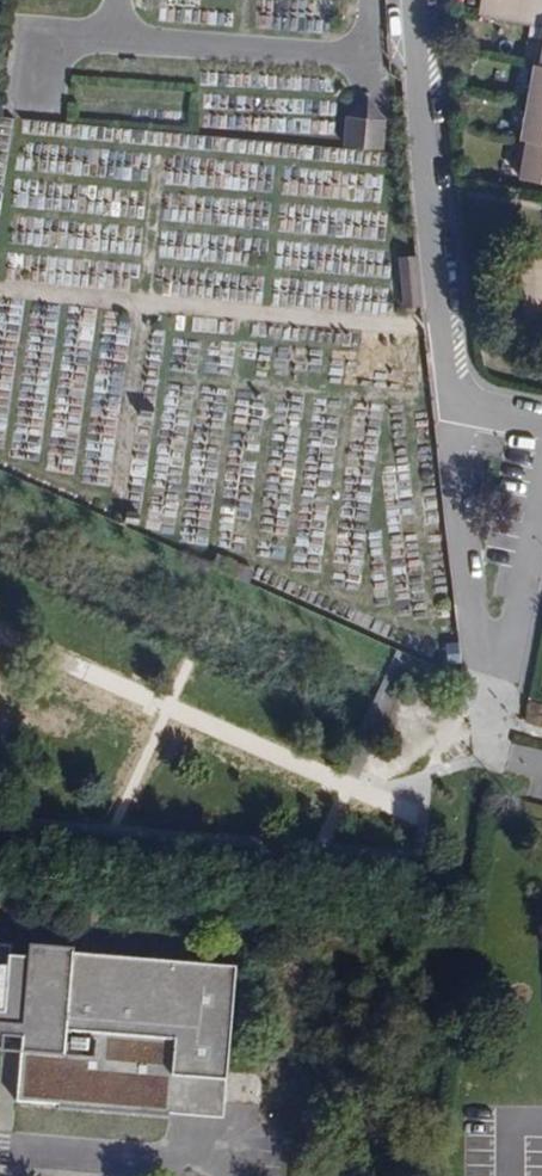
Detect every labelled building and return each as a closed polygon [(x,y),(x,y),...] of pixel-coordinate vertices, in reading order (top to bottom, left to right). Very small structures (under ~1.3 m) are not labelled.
[(480,15),(541,27),(541,0),(482,0),(480,15)] [(539,43),(518,161),(524,162),(521,178),(541,181),(541,44),(539,43)] [(383,146),(383,113),(363,90),(343,108),(341,141),(383,146)] [(404,306),(419,305),(414,255),(399,257),(404,306)] [(450,654),(459,654),(458,641),(448,641),(450,654)] [(0,946),(0,1053),(1,1053),(3,1038),(21,1039),(20,1055),(16,1103),(57,1106),(57,1109),(170,1119),(170,1116),(171,1099),(224,1103),(235,969),(72,956),(73,951),(28,947),(27,959),(9,957),(10,947),(0,946)] [(3,1038),(1,1053),(20,1055),(21,1039),(3,1038)] [(171,1099),(170,1116),(223,1120),(224,1103),(171,1099)]
